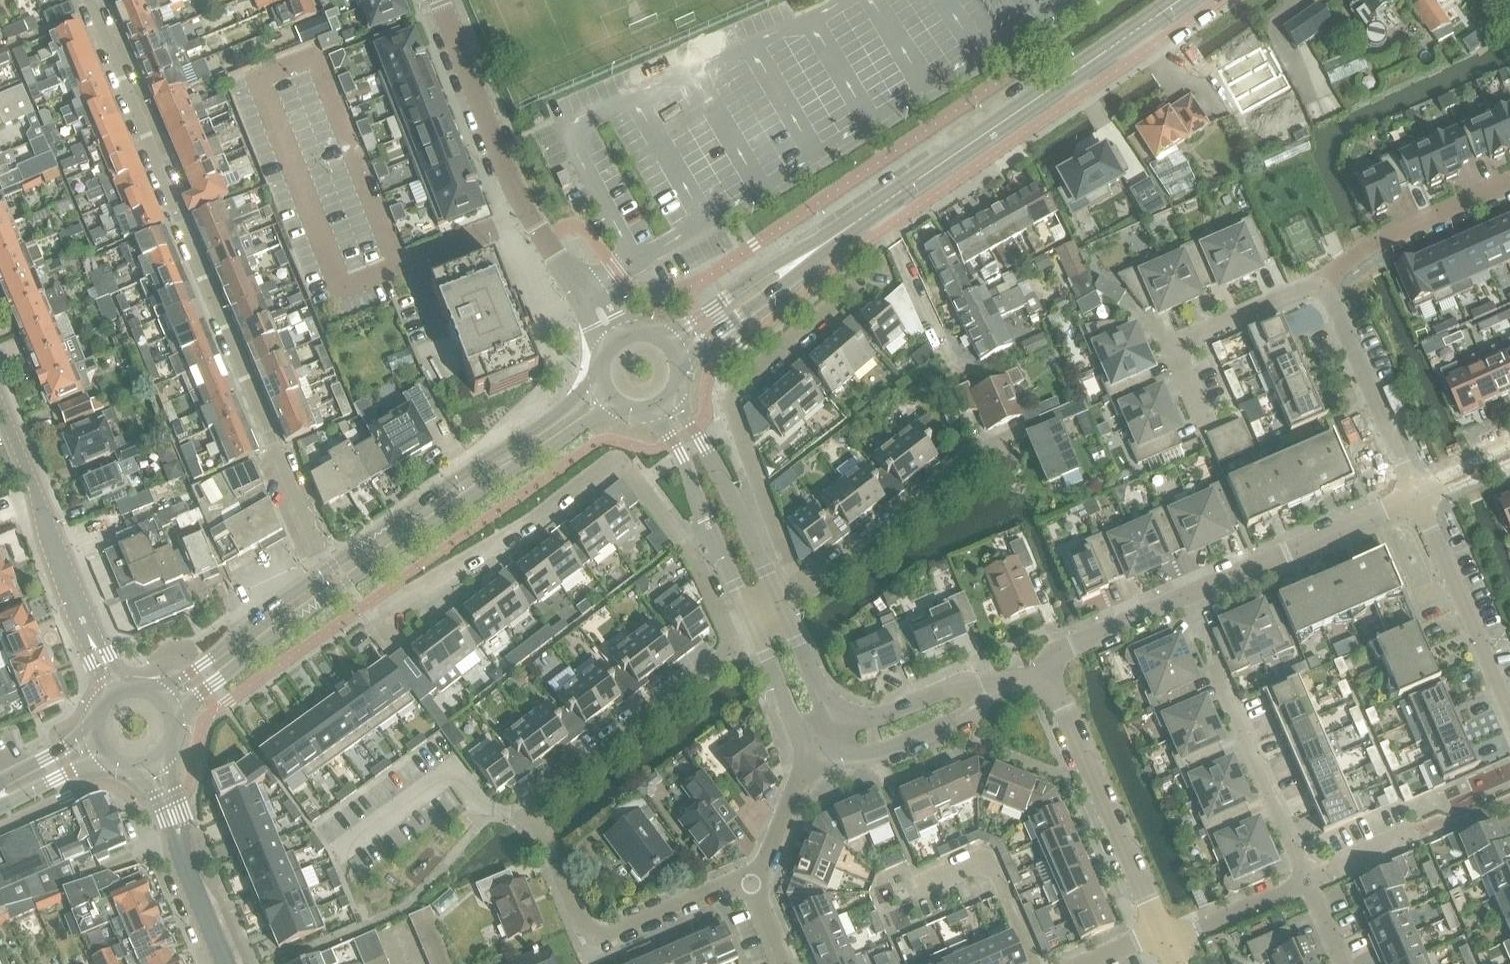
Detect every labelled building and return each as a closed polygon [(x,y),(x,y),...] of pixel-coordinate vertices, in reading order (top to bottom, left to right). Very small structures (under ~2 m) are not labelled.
[(182,3),(189,0),(135,0),(114,9),(122,28),(182,3)] [(286,4),(294,23),(316,13),(311,0),(295,0),(286,4)] [(359,10),(383,0),(355,0),(359,10)] [(359,10),(367,30),(406,15),(399,0),(383,0),(359,10)] [(1383,35),(1387,32),(1374,13),(1391,1),(1390,0),(1353,0),(1356,5),(1349,10),(1365,31),(1363,35),(1363,39),(1365,42),(1367,46),(1370,47),(1373,47),(1376,47),(1378,46),(1381,44),(1383,38),(1383,35)] [(1413,8),(1431,33),(1450,26),(1441,14),(1432,0),(1424,0),(1413,8)] [(69,3),(50,11),(54,22),(74,14),(75,14),(70,3),(69,3)] [(184,8),(182,3),(122,28),(130,47),(163,33),(159,22),(162,21),(163,23),(174,18),(172,13),(184,8)] [(1297,49),(1332,24),(1318,5),(1284,30),(1297,49)] [(338,9),(326,14),(329,21),(341,16),(338,9)] [(317,16),(305,20),(305,21),(312,39),(331,32),(324,13),(317,16)] [(42,15),(23,23),(27,33),(46,25),(42,15)] [(332,29),(344,24),(342,17),(329,21),(332,29)] [(8,40),(27,33),(23,23),(4,31),(8,40)] [(51,50),(54,59),(57,57),(88,45),(80,25),(49,38),(54,48),(51,50)] [(130,47),(138,66),(186,46),(178,27),(163,33),(130,47)] [(354,30),(342,35),(345,44),(357,39),(354,30)] [(1462,43),(1469,54),(1489,40),(1482,30),(1462,43)] [(332,34),(317,41),(318,44),(322,53),(325,52),(341,46),(336,33),(332,34)] [(373,51),(382,74),(422,58),(413,35),(373,51)] [(138,66),(146,85),(190,66),(186,55),(201,49),(197,41),(186,46),(138,66)] [(60,78),(96,64),(88,45),(57,57),(54,59),(42,64),(45,71),(43,72),(47,82),(60,77),(60,78)] [(1328,84),(1366,67),(1358,47),(1319,64),(1328,84)] [(1262,51),(1260,48),(1244,57),(1234,62),(1218,71),(1242,114),(1291,87),(1269,48),(1262,51)] [(21,73),(30,69),(22,49),(13,52),(21,73)] [(12,66),(6,50),(0,53),(0,71),(12,66)] [(382,74),(391,95),(431,79),(422,58),(382,74)] [(69,85),(73,95),(104,82),(96,64),(60,78),(60,77),(47,82),(38,86),(42,96),(69,85)] [(193,65),(190,66),(146,85),(154,103),(183,91),(201,84),(193,65)] [(28,90),(38,86),(30,69),(21,73),(28,90)] [(1505,71),(1497,74),(1502,85),(1509,82),(1505,71)] [(349,74),(338,78),(341,87),(352,83),(349,74)] [(399,116),(415,110),(439,100),(431,79),(391,95),(399,116)] [(60,113),(64,121),(112,101),(104,82),(73,95),(77,105),(72,107),(72,108),(60,113)] [(352,83),(341,87),(345,96),(356,92),(352,83)] [(38,86),(28,90),(34,103),(43,99),(42,96),(38,86)] [(27,118),(33,116),(33,115),(21,88),(0,97),(0,130),(27,118)] [(187,101),(183,91),(154,103),(162,122),(201,106),(197,96),(187,101)] [(1452,95),(1444,98),(1449,109),(1456,106),(1452,95)] [(222,97),(201,106),(162,122),(169,139),(198,127),(197,127),(194,118),(225,105),(222,97)] [(1156,117),(1135,130),(1155,161),(1175,147),(1208,126),(1189,97),(1168,110),(1168,108),(1165,111),(1160,110),(1157,112),(1156,117)] [(1449,109),(1444,98),(1437,101),(1442,112),(1449,109)] [(439,100),(415,110),(399,116),(407,137),(447,122),(439,100)] [(79,124),(84,135),(119,120),(112,101),(64,121),(67,129),(79,124)] [(1489,112),(1506,152),(1508,151),(1509,153),(1509,103),(1489,112)] [(1283,114),(1295,143),(1309,138),(1305,130),(1312,127),(1302,105),(1283,114)] [(46,128),(55,125),(50,113),(45,112),(40,114),(46,128)] [(1418,123),(1413,112),(1405,115),(1410,126),(1418,123)] [(1506,152),(1489,112),(1461,125),(1476,159),(1487,154),(1490,159),(1493,157),(1494,160),(1505,155),(1503,153),(1506,152)] [(35,114),(33,115),(33,116),(27,118),(29,124),(32,130),(30,132),(27,136),(30,143),(44,137),(41,130),(35,114)] [(71,152),(74,159),(127,137),(119,120),(84,135),(80,136),(84,146),(71,152)] [(367,121),(356,125),(359,132),(370,128),(367,121)] [(208,122),(197,127),(198,127),(169,139),(177,157),(236,132),(232,123),(212,131),(208,122)] [(456,143),(447,122),(407,137),(416,159),(456,143)] [(46,129),(41,130),(44,137),(49,147),(54,145),(55,145),(51,135),(58,132),(55,125),(46,128),(46,129)] [(370,128),(359,132),(362,139),(373,135),(370,128)] [(1452,128),(1426,140),(1425,140),(1443,179),(1445,178),(1446,181),(1457,176),(1456,174),(1459,172),(1457,167),(1468,162),(1452,128)] [(240,141),(236,132),(177,157),(184,174),(222,158),(223,157),(220,149),(240,141)] [(1425,140),(1426,140),(1424,136),(1396,148),(1413,187),(1424,182),(1426,187),(1430,185),(1431,188),(1441,183),(1440,180),(1443,179),(1425,140)] [(106,166),(106,167),(134,155),(127,137),(74,159),(61,164),(65,173),(91,162),(95,171),(106,166)] [(23,184),(40,177),(57,170),(43,139),(28,145),(35,160),(16,168),(23,184)] [(1265,169),(1310,150),(1306,140),(1260,159),(1265,169)] [(456,143),(416,159),(424,180),(464,164),(456,143)] [(54,145),(49,147),(53,157),(58,156),(58,155),(54,145)] [(1076,164),(1067,169),(1058,174),(1065,187),(1057,192),(1066,209),(1083,200),(1088,208),(1110,196),(1106,188),(1121,179),(1119,175),(1128,170),(1115,148),(1106,152),(1104,149),(1086,158),(1087,159),(1077,165),(1076,164)] [(1175,148),(1149,166),(1170,199),(1197,187),(1187,165),(1175,148)] [(0,157),(0,180),(9,177),(6,168),(16,163),(11,152),(1,156),(0,157)] [(1389,208),(1387,203),(1398,198),(1394,191),(1407,185),(1394,154),(1379,161),(1380,165),(1355,177),(1372,216),(1375,214),(1376,217),(1387,212),(1386,209),(1389,208)] [(86,186),(89,194),(141,172),(134,155),(106,167),(110,176),(86,186)] [(226,167),(222,158),(184,174),(191,191),(192,192),(220,180),(236,173),(251,167),(247,158),(226,167)] [(384,163),(373,167),(376,174),(387,170),(384,163)] [(472,185),(464,164),(424,180),(432,201),(472,185)] [(236,173),(239,182),(255,176),(251,167),(236,173)] [(387,170),(376,174),(378,181),(389,177),(387,170)] [(149,190),(141,172),(89,194),(85,195),(89,205),(105,198),(109,207),(149,190)] [(567,172),(557,176),(562,189),(573,184),(567,172)] [(43,185),(40,177),(23,184),(20,185),(21,186),(23,193),(24,193),(43,185)] [(227,198),(220,180),(192,192),(191,191),(186,193),(188,197),(186,198),(184,202),(187,210),(193,212),(227,198)] [(1131,191),(1146,217),(1165,206),(1151,180),(1131,191)] [(3,201),(23,193),(21,186),(20,185),(3,192),(2,193),(1,193),(0,194),(0,202),(3,201)] [(442,224),(482,208),(472,185),(432,201),(442,224)] [(1038,185),(1015,198),(1043,250),(1054,244),(1045,228),(1050,226),(1047,221),(1055,216),(1038,185)] [(100,221),(104,229),(156,207),(149,190),(109,207),(101,210),(104,219),(100,221)] [(1035,255),(1043,250),(1015,198),(1000,206),(1017,237),(1025,233),(1027,237),(1026,238),(1035,255)] [(14,225),(3,201),(0,202),(0,231),(14,225)] [(191,219),(198,237),(253,214),(250,207),(238,212),(233,201),(191,219)] [(75,214),(70,202),(55,208),(60,220),(75,214)] [(401,205),(389,210),(392,217),(403,212),(401,205)] [(1011,241),(1017,237),(1000,206),(986,214),(1014,267),(1023,262),(1011,241)] [(163,225),(156,207),(104,229),(89,236),(92,244),(120,233),(123,242),(163,225)] [(271,207),(263,210),(266,219),(274,215),(271,207)] [(403,212),(392,217),(395,224),(406,219),(403,212)] [(253,214),(198,237),(206,256),(249,238),(244,227),(257,222),(253,214)] [(1008,270),(1014,267),(986,214),(972,223),(988,254),(996,249),(1008,270)] [(1235,233),(1222,238),(1240,280),(1261,271),(1259,267),(1269,262),(1250,218),(1232,226),(1235,233)] [(23,249),(18,237),(33,231),(28,219),(14,225),(0,231),(0,259),(23,249)] [(1492,229),(1508,264),(1509,264),(1509,221),(1492,229)] [(988,254),(972,223),(947,236),(964,267),(966,266),(971,275),(982,269),(983,271),(994,264),(988,254)] [(57,235),(60,243),(83,234),(80,226),(57,235)] [(1492,229),(1474,237),(1490,273),(1508,264),(1492,229)] [(121,248),(129,267),(172,249),(164,230),(121,248)] [(249,238),(206,256),(214,275),(253,258),(253,259),(268,253),(266,246),(263,247),(258,234),(249,238)] [(1219,289),(1240,280),(1222,238),(1209,244),(1206,237),(1192,244),(1189,238),(1186,239),(1207,289),(1217,284),(1219,289)] [(1474,237),(1455,245),(1471,281),(1490,273),(1474,237)] [(924,248),(938,276),(958,266),(944,238),(924,248)] [(1198,293),(1207,289),(1186,239),(1183,240),(1185,246),(1171,253),(1174,259),(1161,265),(1179,306),(1200,297),(1198,293)] [(1066,283),(1084,275),(1070,243),(1052,251),(1066,283)] [(39,270),(45,268),(35,244),(23,249),(0,259),(0,287),(39,270)] [(1455,245),(1436,253),(1452,289),(1453,289),(1471,281),(1455,245)] [(180,268),(172,249),(129,267),(128,267),(131,273),(140,270),(145,282),(180,268)] [(275,254),(281,269),(287,266),(281,252),(275,254)] [(1436,253),(1418,261),(1435,302),(1437,306),(1457,297),(1453,289),(1452,289),(1436,253)] [(1046,255),(1034,260),(1039,273),(1052,267),(1046,255)] [(494,257),(430,282),(447,325),(448,324),(457,346),(464,343),(466,348),(459,351),(459,350),(457,351),(474,394),(487,389),(490,396),(528,381),(525,374),(538,369),(522,329),(528,327),(515,295),(509,297),(494,257)] [(257,269),(253,259),(253,258),(214,275),(222,293),(253,280),(250,272),(257,269)] [(61,261),(45,268),(48,276),(64,270),(61,261)] [(1418,261),(1398,270),(1403,281),(1399,283),(1405,297),(1409,295),(1416,310),(1435,302),(1418,261)] [(109,264),(99,268),(101,272),(103,277),(112,274),(113,273),(109,264)] [(1158,315),(1179,306),(1161,265),(1148,270),(1145,264),(1117,276),(1144,312),(1155,308),(1158,315)] [(968,285),(958,266),(938,276),(951,303),(980,288),(977,281),(968,285)] [(180,268),(145,282),(140,285),(148,304),(150,303),(188,286),(180,268)] [(1008,274),(1015,287),(1026,281),(1020,268),(1010,273),(1008,274)] [(39,270),(0,287),(0,289),(4,298),(1,301),(4,308),(8,308),(9,311),(43,296),(38,283),(42,281),(42,277),(39,270)] [(112,274),(103,277),(101,272),(89,277),(99,300),(109,296),(110,297),(120,293),(112,274)] [(1084,275),(1066,283),(1074,301),(1092,293),(1084,275)] [(1100,276),(1093,288),(1118,303),(1126,291),(1100,276)] [(257,291),(253,280),(222,293),(230,312),(269,296),(277,292),(273,284),(257,291)] [(150,303),(158,321),(196,305),(188,286),(150,303)] [(859,311),(848,320),(869,344),(873,341),(883,351),(903,334),(906,337),(909,339),(914,340),(919,339),(924,335),(903,287),(902,287),(880,305),(878,302),(863,315),(859,311)] [(981,289),(980,288),(951,303),(959,319),(1000,298),(996,291),(987,296),(984,288),(981,289)] [(1000,299),(1000,298),(959,319),(966,333),(997,318),(998,320),(1025,307),(1029,315),(1040,309),(1036,300),(1025,305),(1021,298),(1018,291),(1000,299)] [(53,320),(61,317),(70,313),(64,299),(59,302),(54,292),(43,296),(9,311),(19,334),(53,320)] [(1096,292),(1076,303),(1083,316),(1103,305),(1096,292)] [(289,309),(303,303),(300,295),(286,301),(289,309)] [(116,300),(122,314),(130,311),(124,296),(116,300)] [(230,312),(238,331),(277,314),(269,296),(230,312)] [(1494,303),(1483,308),(1486,315),(1497,311),(1494,303)] [(158,321),(166,340),(204,324),(196,305),(158,321)] [(1486,315),(1483,308),(1472,313),(1475,320),(1486,315)] [(306,309),(298,313),(303,325),(304,324),(312,321),(307,309),(306,309)] [(277,315),(277,314),(238,331),(246,349),(285,333),(285,334),(291,331),(283,312),(277,315)] [(1246,332),(1255,353),(1289,338),(1280,317),(1246,332)] [(1499,317),(1489,322),(1492,329),(1502,324),(1499,317)] [(1011,347),(998,320),(997,318),(966,333),(973,349),(980,362),(996,354),(1011,347)] [(1456,319),(1445,324),(1449,332),(1460,327),(1456,319)] [(63,344),(53,320),(19,334),(23,345),(21,346),(26,358),(29,357),(29,358),(63,344)] [(864,348),(869,344),(848,320),(835,330),(839,335),(826,346),(853,377),(874,359),(864,348)] [(126,325),(130,333),(141,328),(137,321),(126,325)] [(312,321),(304,324),(312,343),(319,340),(320,340),(318,335),(312,321)] [(1097,354),(1102,367),(1144,349),(1135,328),(1127,331),(1122,321),(1077,328),(1090,357),(1097,354)] [(1492,329),(1489,322),(1478,326),(1482,333),(1492,329)] [(166,340),(173,359),(212,342),(204,324),(166,340)] [(1449,332),(1445,324),(1434,329),(1437,337),(1449,332)] [(293,353),(285,334),(285,333),(246,349),(253,368),(285,355),(285,356),(293,353)] [(1462,333),(1451,338),(1455,345),(1465,341),(1462,333)] [(124,334),(112,339),(116,349),(128,344),(124,334)] [(1026,356),(1047,346),(1042,335),(1021,345),(1026,356)] [(1257,375),(1264,372),(1298,357),(1289,338),(1255,353),(1248,356),(1257,375)] [(1455,345),(1451,338),(1441,343),(1444,350),(1455,345)] [(72,340),(63,344),(29,358),(35,373),(34,374),(38,383),(82,364),(72,340)] [(177,379),(181,377),(220,361),(212,342),(173,359),(169,360),(177,379)] [(1217,360),(1225,357),(1220,343),(1212,347),(1217,360)] [(1500,347),(1509,370),(1509,343),(1500,347)] [(314,349),(320,363),(328,359),(322,346),(314,349)] [(832,395),(853,377),(826,346),(813,357),(809,353),(797,363),(818,388),(823,384),(832,395)] [(1482,356),(1501,399),(1509,395),(1509,370),(1500,347),(1482,356)] [(146,370),(153,367),(145,348),(138,352),(146,370)] [(1153,369),(1144,349),(1102,367),(1108,379),(1101,382),(1107,397),(1101,399),(1103,403),(1152,381),(1148,371),(1153,369)] [(408,350),(386,359),(392,373),(414,364),(408,350)] [(289,364),(285,356),(285,355),(253,368),(261,387),(300,371),(300,370),(296,361),(289,364)] [(1482,356),(1463,364),(1482,407),(1501,399),(1482,356)] [(1264,372),(1272,392),(1307,377),(1298,357),(1264,372)] [(95,359),(82,364),(38,383),(42,393),(43,392),(49,407),(95,388),(90,375),(100,371),(95,359)] [(332,369),(328,359),(320,363),(324,373),(332,369)] [(181,377),(189,396),(228,380),(220,361),(181,377)] [(814,392),(818,388),(797,363),(785,374),(789,379),(776,390),(802,420),(823,403),(814,392)] [(1482,407),(1463,364),(1444,372),(1452,392),(1448,394),(1455,409),(1459,407),(1463,418),(1474,413),(1473,411),(1482,407)] [(159,380),(153,367),(146,370),(151,383),(159,380)] [(305,368),(300,370),(300,371),(261,387),(269,406),(310,389),(306,379),(310,378),(305,368)] [(1022,424),(1036,418),(1033,410),(1021,412),(1011,390),(1023,381),(1018,370),(1000,378),(1001,380),(972,392),(968,383),(953,389),(963,412),(976,406),(980,415),(978,416),(984,430),(986,429),(987,431),(1019,417),(1022,424)] [(1223,374),(1229,387),(1237,384),(1232,371),(1223,374)] [(1272,392),(1281,412),(1315,397),(1307,377),(1272,392)] [(189,396),(197,415),(235,399),(228,380),(189,396)] [(1157,391),(1152,381),(1103,403),(1104,406),(1110,403),(1117,418),(1123,415),(1129,427),(1170,409),(1161,389),(1157,391)] [(1243,397),(1237,384),(1229,387),(1235,400),(1243,397)] [(162,408),(170,404),(162,385),(154,389),(162,408)] [(330,389),(335,400),(344,396),(339,385),(330,389)] [(314,398),(310,389),(269,406),(277,424),(308,411),(316,408),(321,406),(317,397),(314,398)] [(781,438),(802,420),(776,390),(763,401),(759,396),(746,407),(767,432),(772,427),(781,438)] [(352,415),(344,396),(335,400),(343,419),(352,415)] [(373,441),(389,470),(431,445),(423,430),(434,422),(420,396),(407,404),(410,409),(369,434),(373,441)] [(1324,418),(1315,397),(1281,412),(1290,433),(1297,429),(1298,429),(1309,424),(1324,418)] [(66,426),(93,415),(86,398),(59,409),(66,426)] [(1056,398),(1035,407),(1040,417),(1060,407),(1056,398)] [(1081,398),(1061,407),(1066,419),(1075,415),(1085,411),(1086,410),(1081,398)] [(205,433),(209,432),(243,417),(235,399),(197,415),(200,420),(205,433)] [(362,401),(355,405),(367,426),(374,422),(376,415),(369,402),(362,401)] [(170,404),(162,408),(170,426),(178,423),(170,404)] [(308,411),(277,424),(285,444),(324,427),(318,413),(316,408),(308,411)] [(1179,430),(1170,409),(1129,427),(1134,440),(1128,443),(1137,465),(1181,446),(1175,432),(1179,430)] [(1244,413),(1249,425),(1258,422),(1252,409),(1244,413)] [(119,465),(133,459),(143,455),(137,442),(124,447),(121,439),(113,442),(106,424),(116,420),(113,411),(61,433),(67,448),(65,451),(68,457),(70,458),(76,471),(115,454),(119,465)] [(955,411),(944,416),(947,424),(958,419),(955,411)] [(1085,411),(1075,415),(1085,438),(1095,434),(1085,411)] [(197,415),(187,419),(190,424),(200,420),(197,415)] [(926,416),(894,441),(919,473),(933,463),(936,467),(950,457),(931,432),(936,429),(926,416)] [(206,449),(208,454),(251,436),(243,417),(209,432),(214,445),(206,449)] [(1218,464),(1253,448),(1241,420),(1206,435),(1218,464)] [(180,422),(178,423),(170,426),(176,440),(177,440),(186,436),(180,422)] [(1263,435),(1258,422),(1249,425),(1255,439),(1263,435)] [(345,423),(337,427),(343,438),(348,435),(349,430),(345,423)] [(1057,423),(1028,436),(1049,484),(1062,478),(1067,488),(1082,481),(1057,423)] [(1309,424),(1298,429),(1303,439),(1313,434),(1309,424)] [(1403,430),(1409,441),(1418,437),(1412,426),(1403,430)] [(1290,433),(1287,434),(1291,443),(1301,439),(1297,429),(1290,433)] [(323,433),(316,437),(319,442),(322,447),(329,443),(323,433)] [(1331,437),(1226,483),(1247,529),(1352,483),(1332,435),(1331,436),(1331,437)] [(259,455),(251,436),(208,454),(211,459),(222,454),(224,458),(220,459),(224,470),(259,455)] [(315,437),(297,445),(301,455),(319,444),(315,437)] [(373,441),(353,452),(352,453),(369,482),(389,470),(373,441)] [(881,469),(877,473),(896,498),(909,488),(906,484),(919,473),(894,441),(872,458),(881,469)] [(166,463),(168,466),(178,462),(171,444),(158,450),(156,451),(162,465),(166,463)] [(180,449),(186,463),(198,458),(192,444),(180,449)] [(332,465),(331,465),(348,494),(369,482),(352,453),(353,452),(349,445),(328,457),(332,465)] [(1100,445),(1088,450),(1093,463),(1106,458),(1100,445)] [(200,464),(198,458),(186,463),(194,482),(205,477),(199,464),(200,464)] [(138,474),(133,459),(119,465),(115,467),(116,467),(81,482),(90,503),(128,487),(125,479),(138,474)] [(834,473),(841,482),(866,514),(880,504),(883,508),(896,498),(877,473),(872,476),(863,465),(859,468),(853,459),(834,473)] [(179,461),(163,468),(169,483),(185,477),(179,461)] [(263,551),(284,540),(262,488),(263,488),(253,464),(192,490),(195,499),(204,520),(224,566),(261,546),(263,551)] [(323,508),(348,494),(331,465),(310,477),(323,508)] [(602,503),(589,513),(613,546),(634,529),(633,528),(638,524),(629,512),(640,504),(622,480),(603,495),(598,498),(602,503)] [(852,524),(866,514),(841,482),(819,498),(828,510),(823,514),(843,539),(856,529),(852,524)] [(1203,498),(1191,504),(1209,545),(1230,536),(1228,532),(1238,527),(1219,483),(1200,491),(1203,498)] [(122,518),(144,509),(155,504),(150,493),(117,506),(122,518)] [(1501,502),(1509,523),(1509,498),(1501,502)] [(190,513),(171,520),(172,525),(172,527),(178,524),(180,530),(198,523),(204,520),(195,499),(186,503),(190,513)] [(1158,503),(1155,504),(1176,554),(1186,550),(1188,554),(1209,545),(1191,504),(1178,509),(1175,502),(1161,509),(1158,503)] [(170,509),(156,515),(158,520),(161,529),(172,525),(171,520),(190,513),(186,503),(170,509)] [(1142,525),(1130,530),(1148,572),(1169,563),(1167,558),(1176,554),(1155,504),(1151,506),(1154,512),(1139,518),(1142,525)] [(830,549),(843,539),(823,514),(819,517),(810,506),(788,523),(812,555),(826,544),(830,549)] [(571,519),(567,522),(581,541),(573,547),(586,564),(590,561),(591,563),(613,546),(589,513),(575,524),(571,519)] [(158,520),(141,527),(116,538),(120,548),(105,554),(121,592),(116,594),(121,607),(126,605),(138,633),(194,609),(165,540),(161,529),(158,520)] [(1097,529),(1094,531),(1115,580),(1125,576),(1127,581),(1148,572),(1130,530),(1117,536),(1114,529),(1100,535),(1097,529)] [(659,530),(652,535),(647,540),(659,555),(671,546),(659,530)] [(1080,601),(1108,589),(1106,585),(1115,580),(1094,531),(1091,532),(1093,538),(1079,545),(1082,551),(1063,559),(1060,553),(1059,553),(1080,601)] [(204,582),(219,576),(201,535),(188,541),(187,538),(178,542),(183,552),(174,556),(183,579),(193,575),(195,580),(202,577),(204,582)] [(549,544),(536,554),(560,586),(582,570),(580,568),(586,564),(573,547),(564,554),(550,535),(545,539),(549,544)] [(1016,559),(986,571),(1007,620),(1036,607),(1021,570),(1033,565),(1022,540),(1010,544),(1016,559)] [(12,575),(8,564),(6,565),(5,563),(8,560),(6,554),(1,554),(0,552),(0,580),(12,575)] [(1374,644),(1398,698),(1439,680),(1439,678),(1438,679),(1383,552),(1277,598),(1295,639),(1373,606),(1387,639),(1374,644)] [(518,560),(514,563),(528,582),(520,588),(533,605),(537,602),(538,603),(560,586),(536,554),(522,565),(518,560)] [(945,560),(935,564),(936,566),(938,570),(944,573),(950,570),(946,561),(945,560)] [(21,600),(14,584),(16,583),(12,575),(0,580),(0,609),(21,600)] [(496,584),(483,595),(507,627),(529,611),(528,609),(533,605),(520,588),(511,595),(497,576),(493,580),(496,584)] [(677,593),(682,599),(661,615),(670,626),(665,630),(685,655),(698,646),(694,641),(708,630),(691,608),(701,600),(693,581),(677,593)] [(962,629),(976,623),(963,594),(936,605),(938,610),(908,623),(921,654),(952,641),(950,637),(963,632),(962,629)] [(461,604),(453,611),(467,629),(480,646),(485,643),(486,644),(507,627),(483,595),(472,603),(465,609),(461,604)] [(880,600),(874,604),(880,614),(887,609),(880,600)] [(586,601),(576,608),(582,616),(592,609),(586,601)] [(35,629),(31,618),(30,619),(29,617),(33,616),(29,608),(25,608),(24,605),(0,615),(0,644),(35,629)] [(1262,605),(1241,614),(1259,655),(1272,650),(1275,657),(1293,648),(1274,605),(1264,609),(1262,605)] [(440,628),(430,636),(455,668),(462,677),(481,662),(474,653),(477,651),(475,650),(480,646),(467,629),(453,611),(444,617),(448,622),(440,628)] [(884,633),(850,647),(856,662),(861,680),(876,676),(876,673),(879,672),(898,664),(898,663),(909,658),(894,623),(890,613),(881,616),(885,627),(882,628),(884,633)] [(1247,661),(1259,655),(1241,614),(1221,623),(1222,627),(1212,632),(1231,676),(1250,668),(1247,661)] [(652,622),(630,639),(655,671),(668,661),(672,665),(685,655),(665,630),(661,634),(652,622)] [(548,626),(522,646),(530,656),(556,636),(548,626)] [(555,627),(552,629),(557,636),(560,633),(555,627)] [(35,629),(0,644),(0,673),(45,653),(38,637),(39,637),(35,629)] [(1141,665),(1146,678),(1187,660),(1178,639),(1174,641),(1170,631),(1130,648),(1129,649),(1127,650),(1126,651),(1125,653),(1125,656),(1125,659),(1126,662),(1128,664),(1130,666),(1133,667),(1136,667),(1139,666),(1141,665)] [(390,659),(389,660),(415,695),(421,703),(438,690),(439,692),(444,693),(463,678),(462,677),(455,668),(430,636),(416,646),(413,642),(408,645),(390,659)] [(1354,637),(1332,647),(1338,659),(1359,649),(1354,637)] [(617,667),(613,671),(632,696),(645,686),(641,681),(655,671),(630,639),(609,656),(617,667)] [(513,670),(530,656),(522,646),(505,659),(513,669),(513,670)] [(45,653),(0,673),(0,685),(2,690),(0,691),(0,700),(55,677),(51,668),(53,662),(51,655),(45,653)] [(1316,656),(1306,661),(1310,671),(1320,666),(1316,656)] [(1343,662),(1341,658),(1333,662),(1339,676),(1347,672),(1346,670),(1352,667),(1348,659),(1343,662)] [(1145,711),(1147,714),(1196,692),(1192,683),(1196,681),(1187,660),(1146,678),(1152,690),(1145,693),(1151,708),(1145,711)] [(385,662),(367,676),(396,716),(414,703),(385,662)] [(532,663),(527,667),(532,674),(537,671),(532,663)] [(620,706),(632,696),(613,671),(608,674),(599,663),(577,679),(602,711),(616,701),(620,706)] [(367,676),(349,688),(379,729),(396,716),(367,676)] [(55,677),(0,700),(0,714),(5,712),(4,709),(25,700),(32,716),(66,701),(66,700),(71,698),(62,680),(57,682),(55,677)] [(1264,692),(1273,713),(1307,698),(1298,677),(1264,692)] [(589,722),(602,711),(577,679),(556,696),(565,707),(560,711),(580,737),(593,727),(589,722)] [(1344,698),(1353,694),(1348,680),(1338,684),(1344,698)] [(1407,700),(1416,721),(1450,706),(1441,686),(1407,700)] [(349,688),(332,701),(361,741),(379,729),(349,688)] [(1167,726),(1173,739),(1214,721),(1205,700),(1200,702),(1196,692),(1147,714),(1148,717),(1154,714),(1160,729),(1167,726)] [(1273,713),(1282,732),(1316,718),(1307,698),(1273,713)] [(332,701),(314,713),(344,754),(361,741),(332,701)] [(567,746),(580,737),(560,711),(555,715),(547,703),(525,720),(549,752),(563,741),(567,746)] [(1416,721),(1424,741),(1458,726),(1450,706),(1416,721)] [(1349,712),(1355,724),(1365,720),(1359,707),(1349,712)] [(1380,722),(1374,708),(1366,712),(1372,726),(1380,722)] [(314,713),(297,726),(326,767),(344,754),(314,713)] [(1282,732),(1290,752),(1324,737),(1316,718),(1282,732)] [(536,762),(549,752),(525,720),(503,737),(512,748),(507,751),(527,777),(540,767),(536,762)] [(1371,733),(1365,720),(1355,724),(1361,738),(1371,733)] [(1172,771),(1173,775),(1223,753),(1219,744),(1223,742),(1214,721),(1173,739),(1178,751),(1171,754),(1178,769),(1172,771)] [(297,726),(279,739),(308,780),(326,767),(297,726)] [(1424,741),(1433,761),(1467,746),(1458,726),(1424,741)] [(444,735),(454,749),(462,743),(452,730),(444,735)] [(413,737),(418,744),(426,738),(421,731),(413,737)] [(754,801),(777,784),(761,762),(766,758),(747,732),(718,754),(754,801)] [(418,744),(413,737),(405,743),(409,750),(418,744)] [(1290,752),(1299,772),(1333,757),(1324,737),(1290,752)] [(279,739),(261,752),(285,785),(302,772),(308,780),(279,739)] [(1379,744),(1385,758),(1394,754),(1388,741),(1379,744)] [(514,787),(527,777),(507,751),(503,755),(494,744),(471,761),(496,793),(510,782),(514,787)] [(690,747),(690,753),(693,756),(698,757),(701,754),(702,749),(699,745),(694,744),(690,747)] [(1366,751),(1372,764),(1382,759),(1376,746),(1366,751)] [(1476,767),(1467,746),(1433,761),(1442,782),(1476,767)] [(1194,787),(1199,800),(1240,782),(1231,761),(1227,763),(1223,753),(1173,775),(1174,778),(1180,775),(1187,790),(1194,787)] [(1400,768),(1394,754),(1385,758),(1391,771),(1400,768)] [(391,763),(386,757),(378,763),(383,769),(391,763)] [(1299,772),(1308,792),(1342,777),(1333,757),(1299,772)] [(954,808),(979,798),(977,759),(939,775),(954,808)] [(979,798),(1002,807),(1015,774),(977,759),(979,798)] [(1388,772),(1382,759),(1372,764),(1378,777),(1388,772)] [(234,774),(214,782),(221,800),(219,801),(220,803),(255,788),(265,781),(250,760),(232,772),(234,774)] [(383,769),(378,763),(370,769),(375,775),(383,769)] [(266,766),(260,770),(266,778),(272,774),(266,766)] [(709,861),(735,842),(710,808),(722,799),(703,773),(683,788),(698,809),(680,823),(709,861)] [(277,782),(272,774),(265,779),(271,786),(277,782)] [(1002,807),(1027,817),(1054,789),(1015,774),(1002,807)] [(939,775),(919,784),(937,825),(957,816),(954,808),(939,775)] [(1308,792),(1316,812),(1350,797),(1342,777),(1308,792)] [(356,789),(351,782),(343,788),(348,795),(356,789)] [(1198,832),(1200,836),(1249,814),(1245,804),(1249,802),(1240,782),(1199,800),(1205,812),(1198,815),(1204,830),(1198,832)] [(938,827),(937,825),(919,784),(899,793),(917,836),(938,827)] [(1412,799),(1407,786),(1398,789),(1404,802),(1412,799)] [(255,788),(220,803),(227,820),(263,805),(255,788)] [(348,795),(343,788),(335,794),(340,801),(348,795)] [(1397,801),(1391,788),(1383,791),(1389,805),(1397,801)] [(1027,817),(1037,841),(1070,827),(1054,789),(1027,817)] [(621,852),(639,877),(641,879),(672,856),(647,824),(657,816),(639,793),(607,817),(616,829),(605,838),(618,855),(621,852)] [(875,793),(854,802),(868,835),(889,825),(875,793)] [(1350,797),(1316,812),(1325,832),(1369,814),(1359,793),(1350,797)] [(8,867),(118,819),(114,810),(112,811),(107,799),(101,797),(0,841),(0,849),(8,867)] [(283,804),(289,812),(296,807),(290,799),(283,804)] [(326,801),(318,807),(322,814),(330,808),(326,801)] [(845,845),(848,844),(868,835),(854,802),(816,818),(845,845)] [(263,805),(227,820),(234,838),(270,823),(263,805)] [(296,807),(289,812),(295,820),(302,815),(296,807)] [(1220,848),(1225,860),(1267,843),(1258,822),(1253,824),(1249,814),(1200,836),(1201,839),(1207,836),(1213,851),(1220,848)] [(816,818),(809,835),(801,856),(834,869),(843,849),(845,845),(816,818)] [(33,903),(62,895),(63,895),(79,888),(77,884),(68,863),(90,854),(92,860),(95,858),(98,864),(110,858),(107,853),(127,845),(120,829),(122,828),(118,819),(8,867),(6,868),(0,871),(0,911),(4,910),(33,903)] [(270,823),(234,838),(241,855),(277,840),(270,823)] [(1468,861),(1472,859),(1472,858),(1508,843),(1502,829),(1497,830),(1494,823),(1475,831),(1473,826),(1447,837),(1453,852),(1461,855),(1465,853),(1468,861)] [(1037,841),(1046,861),(1079,847),(1070,827),(1037,841)] [(313,831),(307,835),(313,843),(319,839),(313,831)] [(969,845),(979,841),(979,832),(966,838),(969,845)] [(979,832),(979,841),(987,845),(991,837),(979,832)] [(987,845),(997,848),(1003,842),(991,837),(987,845)] [(319,839),(313,843),(319,852),(325,847),(319,839)] [(277,840),(241,855),(249,873),(294,854),(293,853),(284,857),(277,840)] [(956,842),(946,846),(950,854),(959,850),(956,842)] [(997,848),(1001,857),(1009,854),(1004,842),(1003,842),(997,848)] [(1276,863),(1267,843),(1225,860),(1231,873),(1229,874),(1227,875),(1225,878),(1223,880),(1223,883),(1224,886),(1225,889),(1227,891),(1229,893),(1231,893),(1233,894),(1235,893),(1237,893),(1276,876),(1272,865),(1276,863)] [(1508,843),(1472,858),(1472,859),(1481,880),(1486,878),(1486,877),(1509,866),(1509,848),(1508,843)] [(940,858),(950,854),(946,846),(936,850),(940,858)] [(1046,861),(1054,881),(1087,867),(1079,847),(1046,861)] [(294,854),(249,873),(256,891),(301,872),(294,854)] [(885,872),(897,867),(907,862),(904,854),(881,864),(885,872)] [(1001,857),(1009,877),(1017,873),(1009,854),(1001,857)] [(825,894),(834,869),(801,856),(786,895),(825,894)] [(1358,891),(1364,905),(1400,890),(1404,888),(1401,881),(1405,880),(1408,872),(1401,857),(1375,868),(1378,873),(1359,882),(1362,889),(1358,891)] [(1422,866),(1427,878),(1435,874),(1430,862),(1422,866)] [(335,866),(327,869),(331,878),(338,876),(339,875),(335,866)] [(1486,877),(1486,878),(1495,898),(1509,891),(1509,866),(1486,877)] [(1054,881),(1063,901),(1096,886),(1087,867),(1054,881)] [(1449,869),(1441,873),(1445,880),(1449,878),(1451,874),(1449,869)] [(301,872),(256,891),(264,909),(309,890),(301,872)] [(509,939),(542,925),(534,906),(532,907),(521,882),(514,885),(509,872),(476,886),(483,903),(496,908),(509,939)] [(108,873),(77,884),(79,888),(63,895),(65,901),(81,937),(110,925),(152,906),(148,898),(151,892),(146,882),(142,883),(139,876),(124,882),(125,883),(119,886),(116,884),(112,886),(111,888),(107,879),(113,877),(108,873)] [(1021,883),(1017,873),(1009,877),(1013,887),(1021,883)] [(1440,886),(1435,874),(1427,878),(1432,889),(1440,886)] [(343,885),(338,876),(331,878),(335,888),(343,885)] [(1063,901),(1071,921),(1104,906),(1096,886),(1063,901)] [(309,890),(264,909),(272,928),(317,909),(309,890)] [(1362,914),(1369,928),(1404,912),(1405,913),(1409,911),(1400,890),(1364,905),(1367,912),(1362,914)] [(444,897),(432,907),(433,908),(440,917),(459,901),(450,891),(444,897)] [(1495,898),(1504,919),(1509,916),(1509,891),(1495,898)] [(786,895),(802,932),(835,918),(825,894),(786,895)] [(62,895),(33,903),(37,911),(38,913),(65,901),(63,895),(62,895)] [(990,910),(1000,906),(996,897),(986,901),(990,910)] [(1465,901),(1454,906),(1458,914),(1468,909),(1465,901)] [(33,903),(4,910),(10,923),(37,911),(33,903)] [(1022,907),(1026,917),(1034,913),(1030,904),(1022,907)] [(1440,909),(1444,920),(1453,915),(1449,905),(1440,909)] [(158,908),(152,906),(110,925),(120,948),(162,929),(159,921),(161,916),(158,908)] [(1113,927),(1104,906),(1071,921),(1080,941),(1113,927)] [(317,909),(272,928),(280,948),(316,933),(308,914),(317,910),(317,909)] [(408,918),(413,929),(435,920),(430,909),(408,918)] [(0,911),(0,927),(10,923),(4,910),(0,911)] [(350,923),(357,920),(353,911),(346,914),(350,923)] [(965,911),(955,915),(959,923),(969,919),(965,911)] [(868,916),(872,925),(880,922),(876,912),(868,916)] [(1367,937),(1373,951),(1413,933),(1405,913),(1404,912),(1369,928),(1372,935),(1367,937)] [(1039,923),(1034,913),(1026,917),(1031,927),(1039,923)] [(1280,913),(1269,917),(1273,925),(1284,920),(1280,913)] [(949,927),(959,923),(955,915),(945,919),(949,927)] [(1459,928),(1453,915),(1444,920),(1450,932),(1459,928)] [(802,932),(811,952),(844,938),(835,918),(802,932)] [(413,929),(418,940),(440,931),(435,920),(413,929)] [(885,932),(880,922),(872,925),(877,935),(885,932)] [(703,935),(715,963),(727,963),(738,959),(724,926),(703,935)] [(1269,963),(1309,963),(1314,962),(1310,951),(1314,949),(1309,938),(1295,944),(1288,926),(1246,945),(1254,963),(1256,963),(1266,963),(1268,963),(1269,963)] [(926,928),(916,932),(920,940),(929,936),(926,928)] [(162,929),(120,948),(127,963),(146,963),(158,958),(160,962),(174,956),(172,952),(174,946),(171,939),(166,937),(162,929)] [(418,940),(423,951),(444,942),(440,931),(418,940)] [(910,945),(920,940),(916,932),(906,936),(910,945)] [(353,942),(358,953),(379,944),(375,933),(353,942)] [(1384,963),(1400,963),(1422,954),(1413,933),(1373,951),(1379,963),(1381,963),(1384,963)] [(991,943),(1000,963),(1025,963),(1012,934),(991,943)] [(683,944),(692,963),(715,963),(703,935),(683,944)] [(816,963),(838,963),(853,958),(844,938),(811,952),(816,963)] [(900,939),(896,941),(900,952),(904,950),(900,939)] [(920,940),(910,945),(913,952),(923,947),(920,940)] [(423,951),(427,962),(449,953),(444,942),(423,951)] [(948,952),(953,963),(977,963),(971,951),(968,943),(948,952)] [(991,943),(971,951),(977,963),(1000,963),(991,943)] [(1056,943),(1048,946),(1051,951),(1058,948),(1056,943)] [(362,963),(384,954),(379,944),(358,953),(362,963)] [(683,944),(663,952),(668,963),(692,963),(683,944)] [(1048,944),(1040,947),(1044,957),(1052,954),(1051,951),(1048,946),(1048,944)] [(1457,950),(1462,962),(1472,957),(1467,946),(1457,950)] [(547,949),(512,963),(554,963),(547,949)] [(110,951),(92,960),(94,963),(116,963),(110,951)] [(331,952),(302,963),(337,963),(331,952)] [(643,961),(645,963),(668,963),(663,952),(643,961)] [(889,963),(892,963),(897,962),(893,952),(885,956),(889,963)] [(930,963),(953,963),(948,952),(928,960),(930,963)] [(428,963),(453,963),(454,963),(449,953),(427,962),(428,963)] [(853,958),(838,963),(865,963),(861,954),(853,958)] [(1422,954),(1400,963),(1427,963),(1422,954)] [(384,955),(362,963),(388,963),(384,955)]
